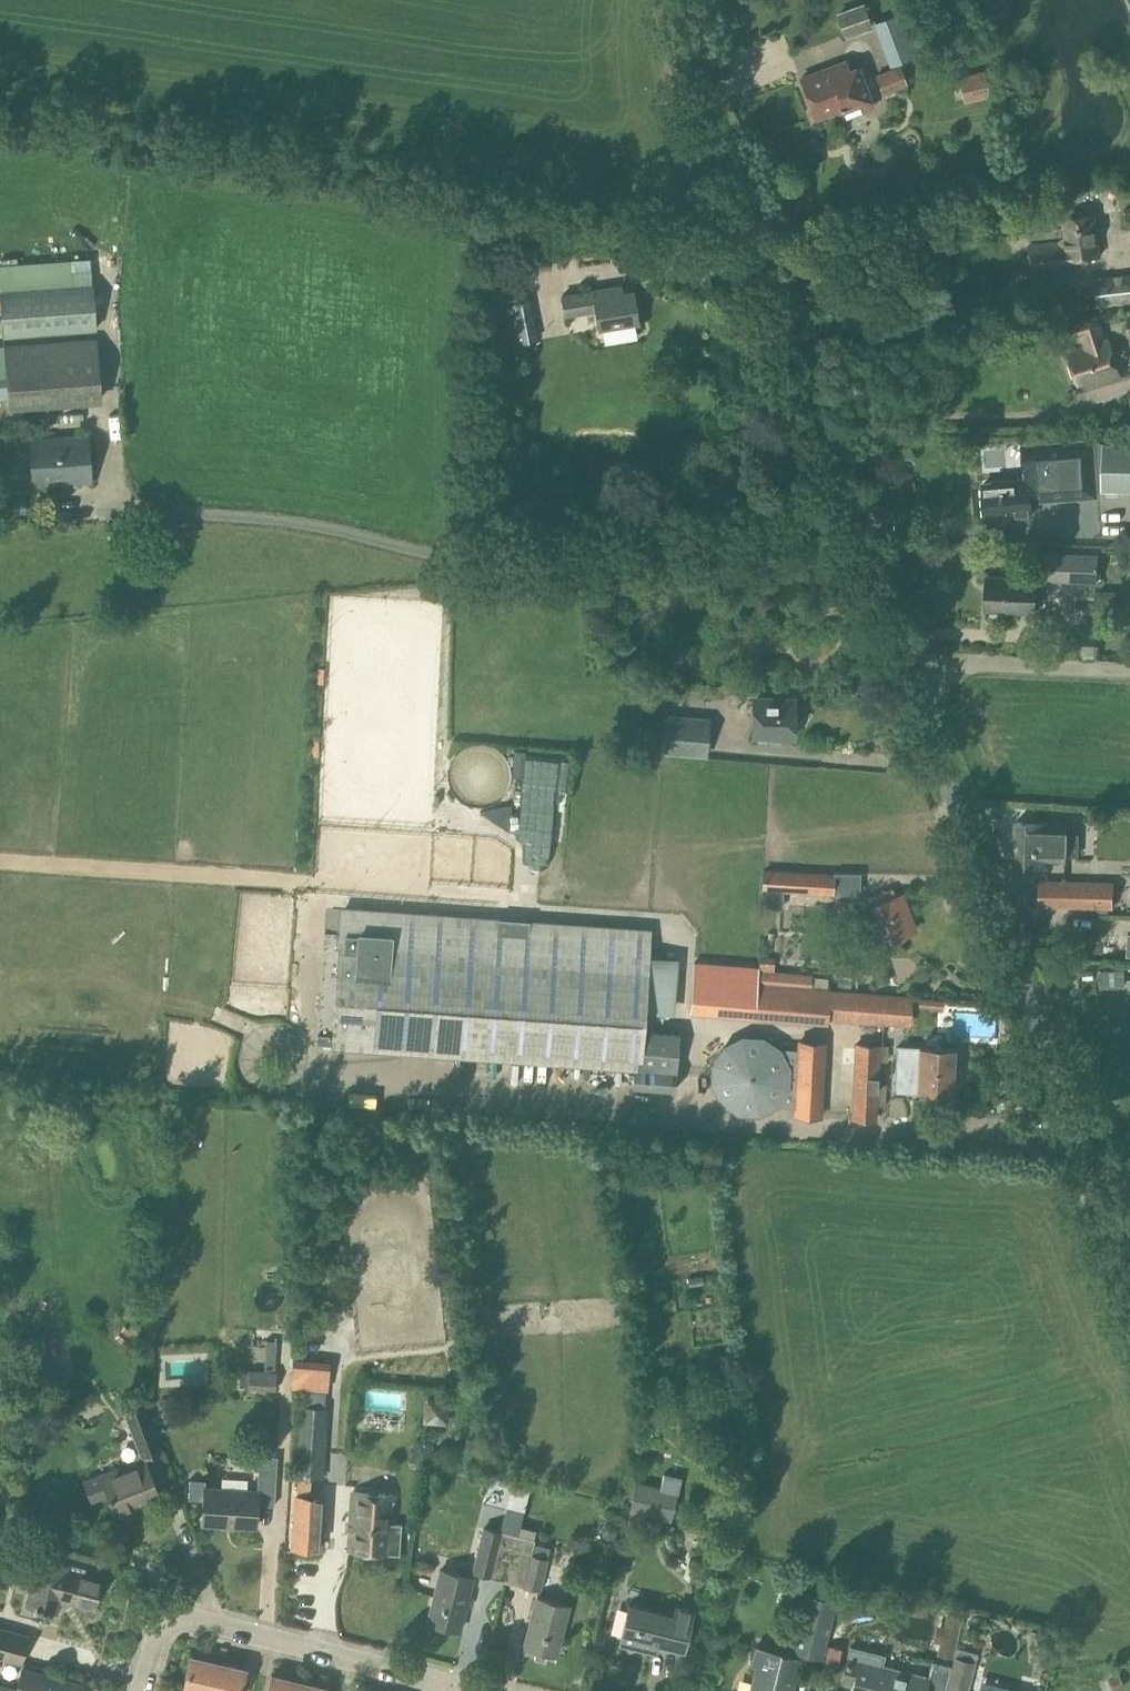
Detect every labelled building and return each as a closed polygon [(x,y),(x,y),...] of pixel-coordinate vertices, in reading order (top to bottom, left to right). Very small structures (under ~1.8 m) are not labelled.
[(863,6),(837,15),(845,37),(871,28),(863,6)] [(903,13),(874,24),(889,66),(918,55),(903,13)] [(801,79),(816,118),(844,108),(847,116),(873,106),(858,66),(850,70),(846,61),(801,79)] [(876,76),(883,93),(907,83),(901,67),(876,76)] [(985,72),(959,78),(964,100),(990,94),(985,72)] [(1069,259),(1100,256),(1095,215),(1063,218),(1065,243),(1029,246),(1032,275),(1071,271),(1069,259)] [(1099,306),(1129,303),(1129,275),(1096,279),(1099,306)] [(482,283),(483,299),(520,297),(519,281),(482,283)] [(1,292),(4,336),(96,329),(93,285),(1,292)] [(622,286),(561,297),(564,317),(595,312),(598,329),(638,322),(633,291),(623,292),(622,286)] [(495,308),(501,347),(534,340),(527,302),(495,308)] [(1069,352),(1080,390),(1120,378),(1107,340),(1105,340),(1097,315),(1064,327),(1070,344),(1084,338),(1086,346),(1069,352)] [(97,339),(5,346),(10,406),(102,399),(97,339)] [(93,482),(88,435),(28,439),(32,485),(64,483),(64,484),(93,482)] [(1096,476),(1093,443),(1025,449),(1028,479),(984,484),(987,520),(1032,516),(1031,502),(1098,497),(1097,489),(1102,488),(1129,489),(1129,443),(1103,443),(1103,476),(1096,476)] [(1043,553),(1042,580),(1098,582),(1099,556),(1043,553)] [(989,578),(987,608),(1034,611),(1036,580),(989,578)] [(1095,591),(1094,608),(1117,609),(1118,592),(1095,591)] [(794,737),(795,699),(753,698),(752,735),(794,737)] [(706,755),(709,720),(665,716),(662,751),(706,755)] [(443,752),(444,795),(423,796),(423,786),(391,787),(391,781),(384,781),(345,769),(341,769),(344,860),(366,866),(374,866),(374,851),(391,851),(396,834),(397,870),(420,869),(420,860),(398,853),(420,852),(428,826),(465,825),(465,816),(495,825),(495,809),(454,810),(454,794),(499,792),(497,753),(492,751),(443,752)] [(1068,835),(1068,824),(1016,822),(1015,865),(1045,866),(1045,861),(1058,862),(1069,862),(1069,857),(1079,857),(1079,835),(1068,835)] [(834,894),(834,884),(834,875),(764,871),(762,890),(834,894)] [(1111,876),(1035,875),(1034,909),(1111,910),(1111,876)] [(869,897),(872,906),(896,897),(892,888),(869,897)] [(902,894),(896,897),(872,906),(886,942),(916,931),(902,894)] [(677,1030),(640,1027),(647,931),(343,907),(333,1042),(633,1066),(632,1084),(673,1087),(677,1030)] [(758,959),(758,968),(757,984),(828,989),(828,988),(827,988),(828,977),(772,972),(773,960),(758,959)] [(825,1018),(910,1026),(912,997),(828,990),(828,989),(757,984),(758,968),(694,963),(690,1011),(825,1023),(825,1018)] [(1095,984),(1118,983),(1117,968),(1095,969),(1095,984)] [(754,1039),(751,1039),(748,1039),(743,1040),(738,1041),(731,1044),(727,1048),(723,1051),(720,1056),(717,1060),(716,1064),(714,1070),(714,1073),(713,1079),(714,1084),(716,1089),(717,1093),(721,1099),(724,1103),(727,1105),(730,1108),(735,1111),(739,1112),(744,1114),(748,1114),(754,1114),(759,1114),(764,1112),(768,1110),(772,1108),(776,1105),(780,1101),(782,1098),(785,1094),(786,1091),(787,1089),(788,1086),(788,1083),(789,1079),(789,1076),(789,1073),(788,1070),(787,1066),(787,1064),(785,1061),(784,1057),(782,1054),(780,1052),(778,1050),(776,1048),(773,1045),(769,1044),(765,1042),(761,1040),(758,1039),(754,1039)] [(826,1043),(799,1042),(795,1116),(822,1117),(826,1043)] [(852,1119),(876,1120),(880,1046),(856,1044),(852,1119)] [(895,1091),(917,1092),(918,1089),(952,1091),(954,1049),(897,1046),(895,1079),(895,1091)] [(324,1387),(323,1369),(291,1371),(293,1389),(324,1387)] [(276,1389),(277,1371),(251,1370),(250,1388),(276,1389)] [(415,1404),(417,1389),(398,1387),(396,1401),(415,1404)] [(160,1498),(147,1465),(144,1459),(161,1453),(143,1406),(127,1412),(142,1452),(136,1454),(141,1467),(108,1480),(106,1476),(86,1484),(93,1503),(110,1496),(117,1515),(160,1498)] [(331,1407),(304,1406),(301,1480),(328,1481),(331,1407)] [(454,1445),(451,1456),(467,1460),(470,1448),(454,1445)] [(259,1493),(206,1489),(207,1482),(191,1481),(190,1501),(205,1502),(204,1526),(258,1529),(259,1506),(276,1507),(279,1458),(261,1457),(259,1493)] [(675,1494),(636,1485),(631,1508),(670,1517),(675,1494)] [(508,1511),(524,1515),(530,1490),(514,1486),(508,1511)] [(353,1493),(349,1551),(400,1555),(402,1525),(393,1524),(395,1496),(353,1493)] [(296,1497),(293,1548),(320,1549),(324,1499),(296,1497)] [(610,1520),(605,1519),(600,1522),(599,1527),(602,1532),(607,1533),(612,1530),(613,1525),(610,1520)] [(519,1537),(484,1529),(474,1573),(493,1577),(509,1581),(519,1537)] [(535,1545),(524,1586),(542,1590),(549,1560),(548,1560),(551,1549),(535,1545)] [(315,1553),(291,1553),(291,1568),(315,1568),(315,1553)] [(93,1606),(100,1581),(71,1573),(67,1567),(46,1561),(45,1564),(40,1563),(37,1565),(26,1603),(34,1605),(34,1606),(39,1608),(40,1607),(52,1610),(56,1608),(58,1600),(67,1596),(68,1599),(93,1606)] [(474,1578),(442,1570),(429,1623),(461,1631),(474,1578)] [(793,1650),(798,1651),(824,1657),(838,1601),(807,1593),(793,1650)] [(570,1606),(538,1598),(526,1647),(558,1655),(570,1606)] [(675,1616),(630,1605),(621,1644),(647,1650),(649,1641),(685,1649),(694,1611),(677,1607),(675,1616)] [(0,1630),(0,1658),(21,1663),(28,1637),(0,1630)] [(925,1676),(882,1665),(885,1656),(851,1647),(843,1682),(854,1685),(852,1690),(944,1690),(950,1666),(928,1661),(925,1676)] [(757,1648),(754,1663),(758,1664),(752,1690),(793,1690),(801,1658),(757,1648)] [(219,1663),(192,1657),(184,1690),(188,1690),(212,1690),(219,1663)] [(957,1660),(950,1690),(968,1690),(974,1664),(957,1660)] [(212,1690),(241,1690),(246,1670),(219,1663),(212,1690)] [(17,1690),(82,1690),(84,1685),(23,1668),(17,1690)] [(299,1682),(272,1676),(269,1690),(297,1690),(299,1682)] [(326,1689),(299,1682),(297,1690),(325,1690),(326,1689)]
